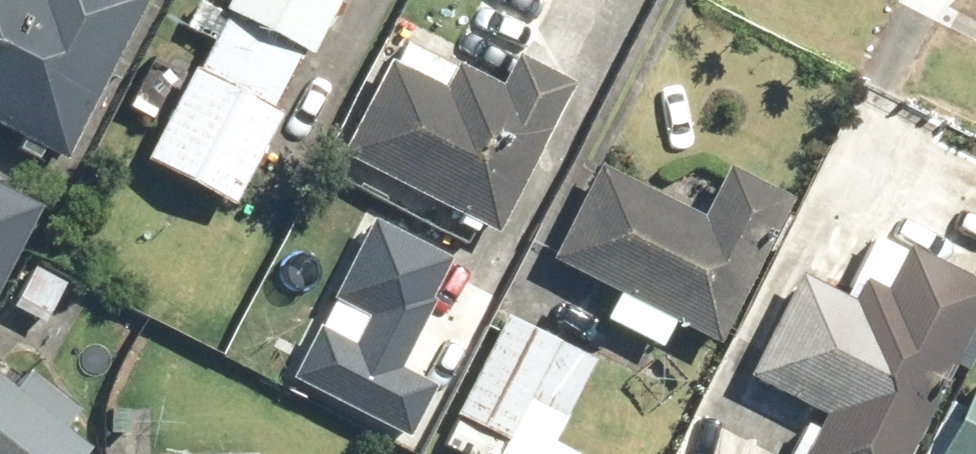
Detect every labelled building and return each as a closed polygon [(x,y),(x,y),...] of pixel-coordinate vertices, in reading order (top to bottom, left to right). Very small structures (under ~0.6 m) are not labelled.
[(54,166),(147,3),(141,0),(0,0),(0,136),(54,166)] [(132,170),(217,215),(333,0),(222,0),(132,170)] [(396,45),(337,159),(485,235),(558,94),(482,54),(468,81),(396,45)] [(606,163),(552,266),(706,347),(783,201),(716,165),(693,209),(606,163)] [(34,202),(0,185),(0,268),(34,202)] [(363,213),(287,372),(409,430),(435,375),(396,357),(446,253),(363,213)] [(759,453),(907,453),(975,307),(975,298),(811,221),(711,431),(759,453)] [(500,323),(436,453),(579,453),(616,378),(500,323)] [(78,421),(0,365),(0,453),(53,453),(78,421)] [(932,453),(975,453),(975,368),(932,453)]
